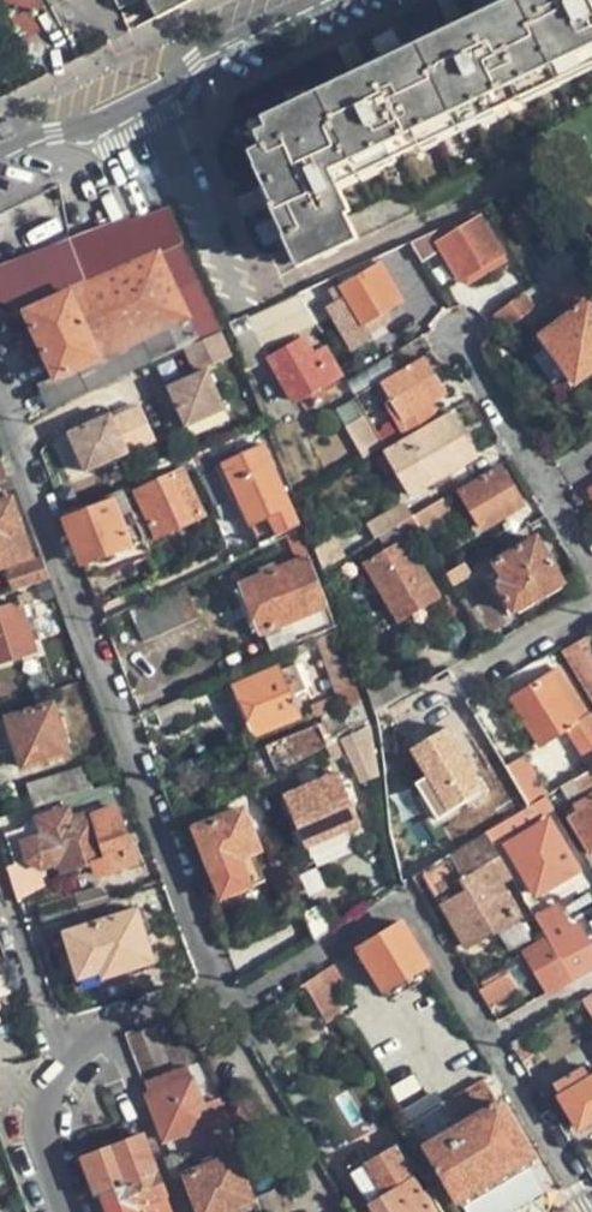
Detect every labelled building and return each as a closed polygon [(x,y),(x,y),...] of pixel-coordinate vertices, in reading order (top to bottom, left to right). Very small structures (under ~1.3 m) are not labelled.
[(155,18),(158,17),(190,0),(146,0),(155,18)] [(338,185),(332,171),(591,45),(591,0),(508,0),(263,116),(272,139),(250,151),(256,164),(268,159),(284,197),(270,204),(283,235),(298,228),(312,260),(359,238),(348,214),(350,213),(338,185)] [(332,171),(338,185),(499,108),(591,64),(591,45),(332,171)] [(253,165),(270,204),(284,197),(268,159),(256,164),(253,165)] [(0,266),(0,300),(23,310),(160,249),(182,239),(168,208),(131,222),(128,217),(0,266)] [(460,279),(504,253),(483,214),(437,242),(460,279)] [(296,267),(312,260),(298,228),(283,235),(296,267)] [(424,234),(410,240),(420,257),(433,250),(424,234)] [(160,249),(23,310),(24,310),(55,379),(190,318),(211,308),(182,239),(160,249)] [(394,259),(410,289),(426,280),(410,250),(394,259)] [(403,300),(377,255),(335,274),(340,286),(334,290),(340,301),(332,306),(356,348),(374,338),(372,334),(365,322),(388,309),(403,300)] [(539,304),(528,288),(492,315),(504,331),(515,322),(539,304)] [(313,321),(296,292),(274,302),(234,320),(248,351),(313,321)] [(576,384),(591,372),(591,302),(590,299),(540,334),(576,384)] [(548,315),(539,304),(515,322),(522,334),(548,315)] [(40,386),(49,406),(183,345),(218,330),(221,328),(211,308),(190,318),(55,379),(40,386)] [(395,320),(388,309),(365,322),(372,334),(395,320)] [(218,330),(183,345),(195,374),(168,386),(184,424),(223,407),(206,367),(230,356),(218,330)] [(295,403),(340,377),(323,347),(314,352),(304,336),(268,358),(295,403)] [(328,346),(337,360),(345,356),(337,340),(328,346)] [(376,431),(385,449),(418,429),(410,415),(446,394),(427,358),(383,383),(401,417),(376,431)] [(111,412),(68,432),(85,470),(156,439),(141,403),(113,416),(111,412)] [(385,452),(412,495),(477,458),(451,413),(385,452)] [(363,416),(346,425),(360,450),(377,441),(363,416)] [(257,427),(190,458),(195,471),(243,451),(245,454),(221,464),(235,496),(239,494),(252,527),(270,520),(279,539),(285,536),(299,529),(257,427)] [(190,458),(173,466),(175,473),(185,469),(192,485),(200,482),(195,471),(190,458)] [(173,466),(155,474),(158,481),(136,491),(144,509),(156,538),(205,515),(192,485),(185,469),(175,473),(173,466)] [(460,492),(483,530),(526,505),(504,467),(460,492)] [(123,488),(111,494),(121,517),(133,512),(123,488)] [(111,494),(103,497),(105,502),(64,519),(82,566),(145,540),(133,512),(121,517),(111,494)] [(36,557),(14,497),(0,502),(0,568),(36,557)] [(444,499),(414,517),(423,534),(431,529),(430,526),(451,513),(444,499)] [(375,540),(378,538),(414,517),(404,500),(365,523),(375,540)] [(144,509),(133,512),(145,540),(146,542),(156,538),(144,509)] [(409,542),(423,534),(414,517),(378,538),(386,551),(407,539),(409,542)] [(285,536),(295,561),(310,554),(309,551),(299,529),(285,536)] [(324,570),(348,556),(332,530),(313,541),(324,570)] [(498,585),(514,611),(566,581),(539,535),(494,560),(506,581),(498,585)] [(440,595),(409,542),(407,539),(386,551),(366,562),(399,620),(440,595)] [(150,550),(146,542),(145,540),(82,566),(85,575),(150,550)] [(310,554),(295,561),(245,582),(273,652),(335,627),(310,554)] [(14,591),(48,580),(48,577),(42,561),(8,572),(14,591)] [(458,566),(446,573),(453,585),(465,578),(458,566)] [(130,613),(143,642),(198,616),(185,587),(130,613)] [(38,651),(22,603),(0,610),(0,663),(38,651)] [(317,642),(332,692),(354,681),(354,680),(338,635),(317,642)] [(591,636),(563,652),(591,700),(591,636)] [(307,640),(291,647),(296,658),(311,651),(307,640)] [(288,692),(280,672),(278,666),(236,684),(254,734),(298,716),(288,692)] [(294,667),(280,672),(288,692),(301,687),(294,667)] [(449,668),(424,683),(429,690),(454,676),(449,668)] [(591,762),(591,711),(565,668),(513,699),(540,744),(569,727),(591,762)] [(332,692),(333,694),(335,701),(338,707),(338,709),(349,735),(369,725),(354,681),(332,692)] [(414,698),(429,690),(424,683),(411,690),(374,712),(386,760),(396,758),(415,752),(409,733),(420,712),(414,698)] [(189,694),(156,709),(163,726),(196,711),(189,694)] [(313,711),(335,701),(333,694),(312,704),(313,711)] [(506,765),(468,699),(453,723),(484,778),(475,783),(482,794),(513,776),(506,765)] [(316,717),(338,707),(335,701),(313,711),(316,717)] [(5,718),(22,769),(71,754),(54,702),(5,718)] [(331,745),(339,740),(349,735),(338,709),(320,717),(322,723),(331,745)] [(268,745),(275,773),(331,745),(322,723),(268,745)] [(349,735),(339,740),(361,784),(378,779),(369,725),(349,735)] [(530,806),(547,796),(550,795),(526,754),(506,765),(513,776),(530,806)] [(284,784),(305,828),(358,801),(336,757),(284,784)] [(33,809),(61,800),(94,790),(87,767),(27,785),(33,809)] [(563,786),(571,798),(581,792),(583,794),(591,788),(591,769),(563,786)] [(405,882),(411,878),(448,856),(487,832),(530,806),(513,776),(482,794),(421,827),(414,816),(394,821),(405,882)] [(3,834),(12,865),(24,861),(36,869),(45,867),(60,863),(63,873),(94,864),(97,876),(133,866),(110,785),(94,790),(61,800),(63,807),(35,815),(27,828),(3,834)] [(591,856),(591,855),(591,793),(573,804),(577,812),(569,816),(591,856)] [(555,809),(547,796),(530,806),(487,832),(494,845),(555,809)] [(33,809),(0,819),(0,824),(3,834),(27,828),(35,815),(33,809)] [(246,810),(200,828),(227,896),(269,880),(258,850),(261,848),(246,810)] [(505,843),(536,896),(580,870),(549,817),(505,843)] [(508,869),(494,845),(487,832),(448,856),(454,864),(428,879),(467,948),(523,915),(499,873),(508,869)] [(51,888),(45,867),(36,869),(24,861),(12,865),(6,866),(18,898),(51,888)] [(110,903),(108,897),(84,904),(87,912),(101,907),(101,906),(110,903)] [(303,912),(314,941),(336,926),(323,903),(303,912)] [(90,924),(87,912),(84,904),(38,917),(46,938),(64,933),(90,924)] [(548,936),(572,979),(591,967),(591,947),(578,924),(571,927),(557,905),(536,917),(548,936)] [(138,909),(90,924),(64,933),(79,978),(105,970),(107,977),(155,962),(138,909)] [(385,989),(427,964),(401,920),(359,947),(385,989)] [(554,990),(572,979),(548,936),(522,952),(532,969),(539,966),(554,990)] [(334,964),(319,973),(335,1001),(350,992),(334,964)] [(433,974),(427,964),(385,989),(391,998),(433,974)] [(341,1010),(335,1001),(319,973),(304,983),(325,1019),(341,1010)] [(480,993),(488,1008),(513,993),(505,979),(480,993)] [(582,1000),(591,1016),(591,995),(582,1000)] [(193,1028),(187,1014),(185,1010),(175,1014),(182,1033),(193,1028)] [(197,1039),(193,1028),(182,1033),(187,1044),(197,1039)] [(512,1042),(523,1062),(535,1056),(522,1036),(512,1042)] [(142,1084),(146,1095),(195,1076),(190,1065),(142,1084)] [(561,1095),(591,1077),(586,1068),(575,1075),(573,1072),(553,1082),(561,1095)] [(195,1076),(146,1095),(164,1141),(202,1127),(210,1148),(235,1139),(219,1098),(205,1103),(195,1076)] [(561,1095),(559,1096),(578,1130),(591,1122),(591,1077),(561,1095)] [(464,1203),(532,1162),(537,1160),(501,1098),(498,1100),(486,1080),(410,1126),(456,1206),(464,1203)] [(84,1159),(104,1211),(173,1211),(145,1137),(84,1159)] [(235,1139),(210,1148),(193,1155),(198,1168),(184,1173),(199,1211),(228,1211),(253,1203),(233,1156),(240,1153),(235,1139)] [(464,1203),(469,1211),(553,1211),(560,1208),(532,1162),(464,1203)] [(416,1178),(370,1205),(372,1209),(366,1211),(437,1211),(416,1178)] [(262,1211),(287,1211),(277,1188),(256,1196),(262,1211)]
